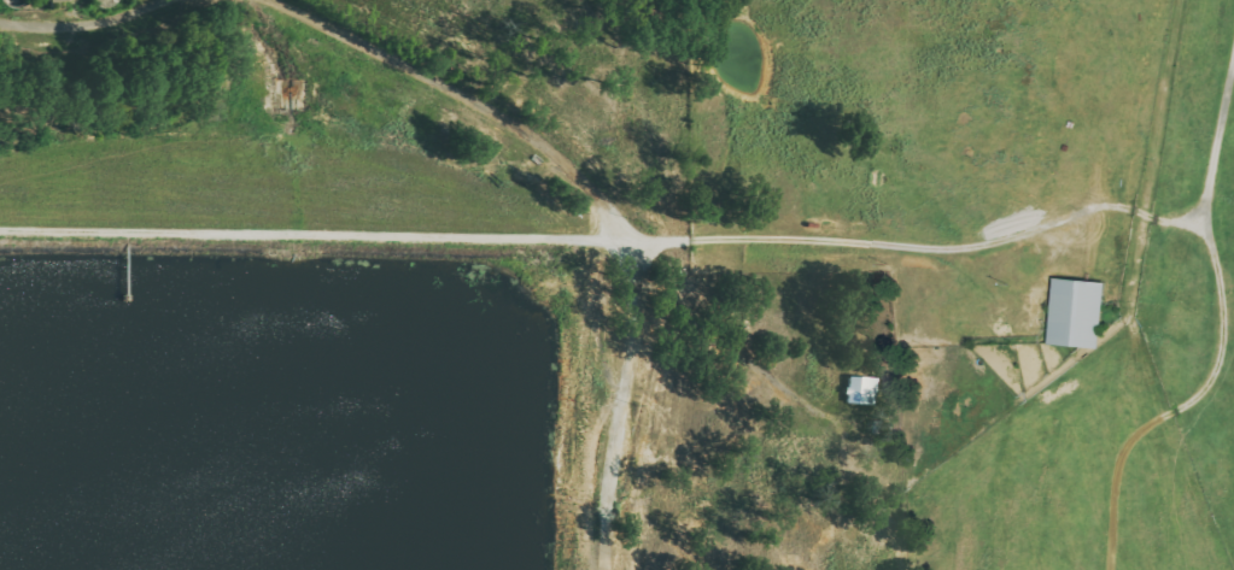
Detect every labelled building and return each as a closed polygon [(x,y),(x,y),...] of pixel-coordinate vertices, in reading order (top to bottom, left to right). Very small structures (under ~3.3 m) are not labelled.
[(1046,342),(1052,277),(1101,282),(1095,347),(1046,342)] [(879,378),(851,377),(849,404),(878,406),(879,378)]
